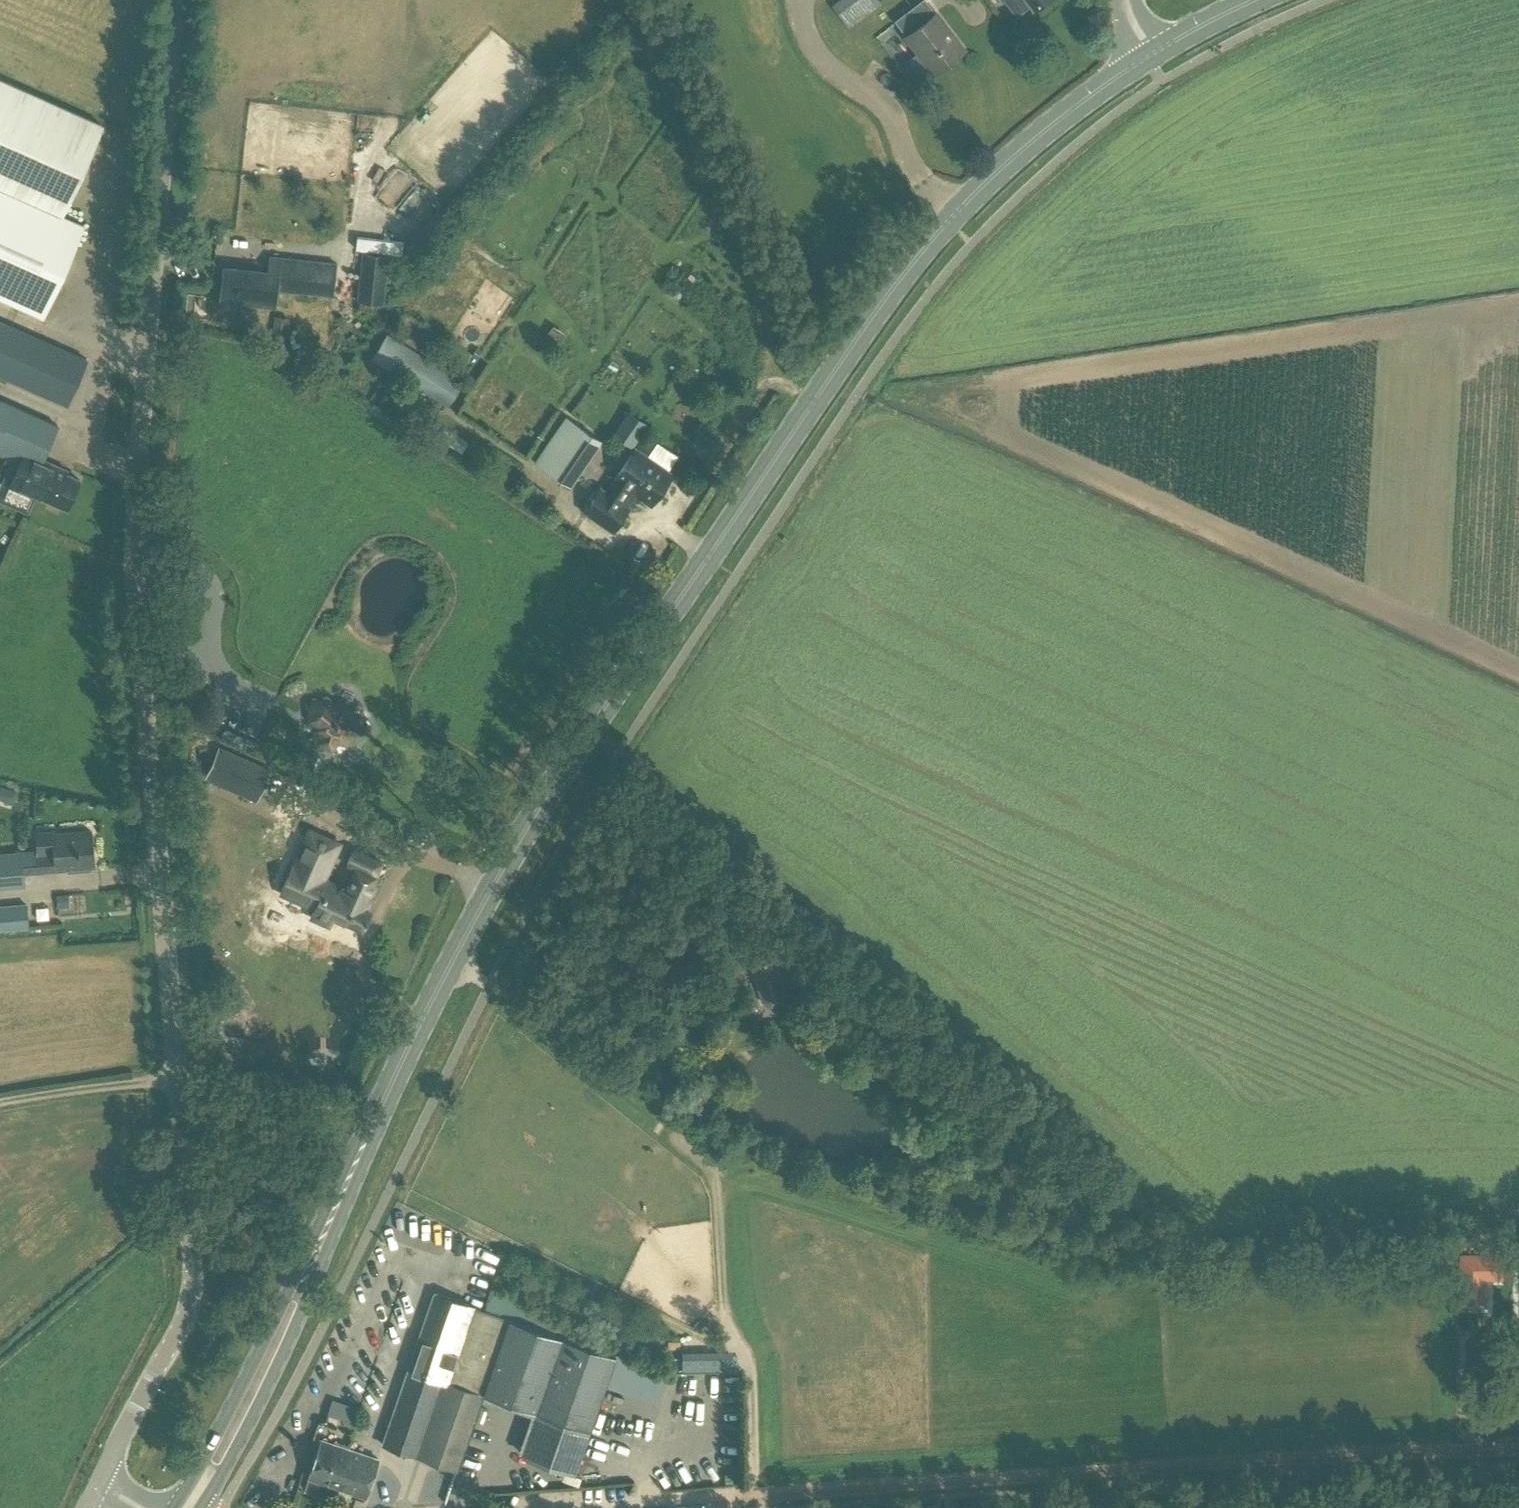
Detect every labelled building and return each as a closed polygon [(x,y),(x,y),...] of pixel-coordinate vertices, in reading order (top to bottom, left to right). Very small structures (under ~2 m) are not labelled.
[(880,0),(838,0),(832,4),(849,26),(881,1),(880,0)] [(894,20),(906,36),(935,13),(925,0),(921,0),(894,20)] [(936,12),(935,13),(906,36),(933,71),(964,48),(936,12)] [(61,217),(63,214),(103,126),(0,78),(0,189),(61,217)] [(38,312),(79,221),(63,214),(61,217),(0,189),(0,295),(38,312)] [(358,285),(356,300),(361,301),(360,311),(381,313),(382,303),(385,304),(389,256),(361,253),(358,276),(358,285)] [(224,267),(220,299),(274,305),(275,288),(331,294),(335,264),(271,256),(269,272),(224,267)] [(67,406),(88,360),(0,320),(0,376),(67,406)] [(389,334),(373,360),(447,406),(463,380),(389,334)] [(14,459),(9,469),(16,472),(10,485),(3,482),(0,490),(0,499),(27,511),(35,493),(66,508),(79,479),(65,473),(67,470),(43,459),(57,427),(0,400),(0,452),(14,459)] [(566,417),(535,463),(570,488),(602,442),(566,417)] [(627,418),(617,433),(635,444),(645,429),(627,418)] [(601,488),(585,512),(612,530),(628,507),(623,503),(631,491),(650,504),(672,473),(635,448),(614,479),(615,480),(607,492),(601,488)] [(308,706),(307,719),(314,724),(311,727),(319,734),(320,741),(324,744),(328,746),(334,747),(337,742),(347,744),(348,739),(355,741),(367,732),(368,727),(359,715),(351,713),(349,710),(347,707),(344,705),(341,704),(337,704),(334,706),(327,701),(313,702),(308,706)] [(220,746),(205,777),(255,800),(270,769),(220,746)] [(0,854),(0,888),(24,886),(22,872),(93,865),(90,826),(52,829),(52,827),(33,829),(35,851),(0,854)] [(309,830),(281,894),(315,909),(311,917),(329,925),(333,916),(363,929),(371,911),(363,908),(368,896),(373,893),(376,886),(375,880),(376,876),(382,862),(354,850),(348,864),(356,868),(347,890),(324,880),(340,844),(309,830)] [(0,905),(0,929),(28,926),(26,902),(0,905)] [(54,927),(69,923),(67,913),(52,916),(54,927)] [(469,1275),(463,1292),(474,1295),(480,1278),(469,1275)] [(613,1352),(583,1342),(589,1326),(489,1292),(483,1309),(432,1292),(386,1430),(382,1444),(456,1469),(481,1393),(539,1412),(526,1450),(575,1466),(613,1352)] [(732,1349),(682,1350),(682,1368),(732,1368),(732,1349)] [(321,1439),(304,1489),(331,1499),(335,1486),(364,1496),(377,1458),(321,1439)]
